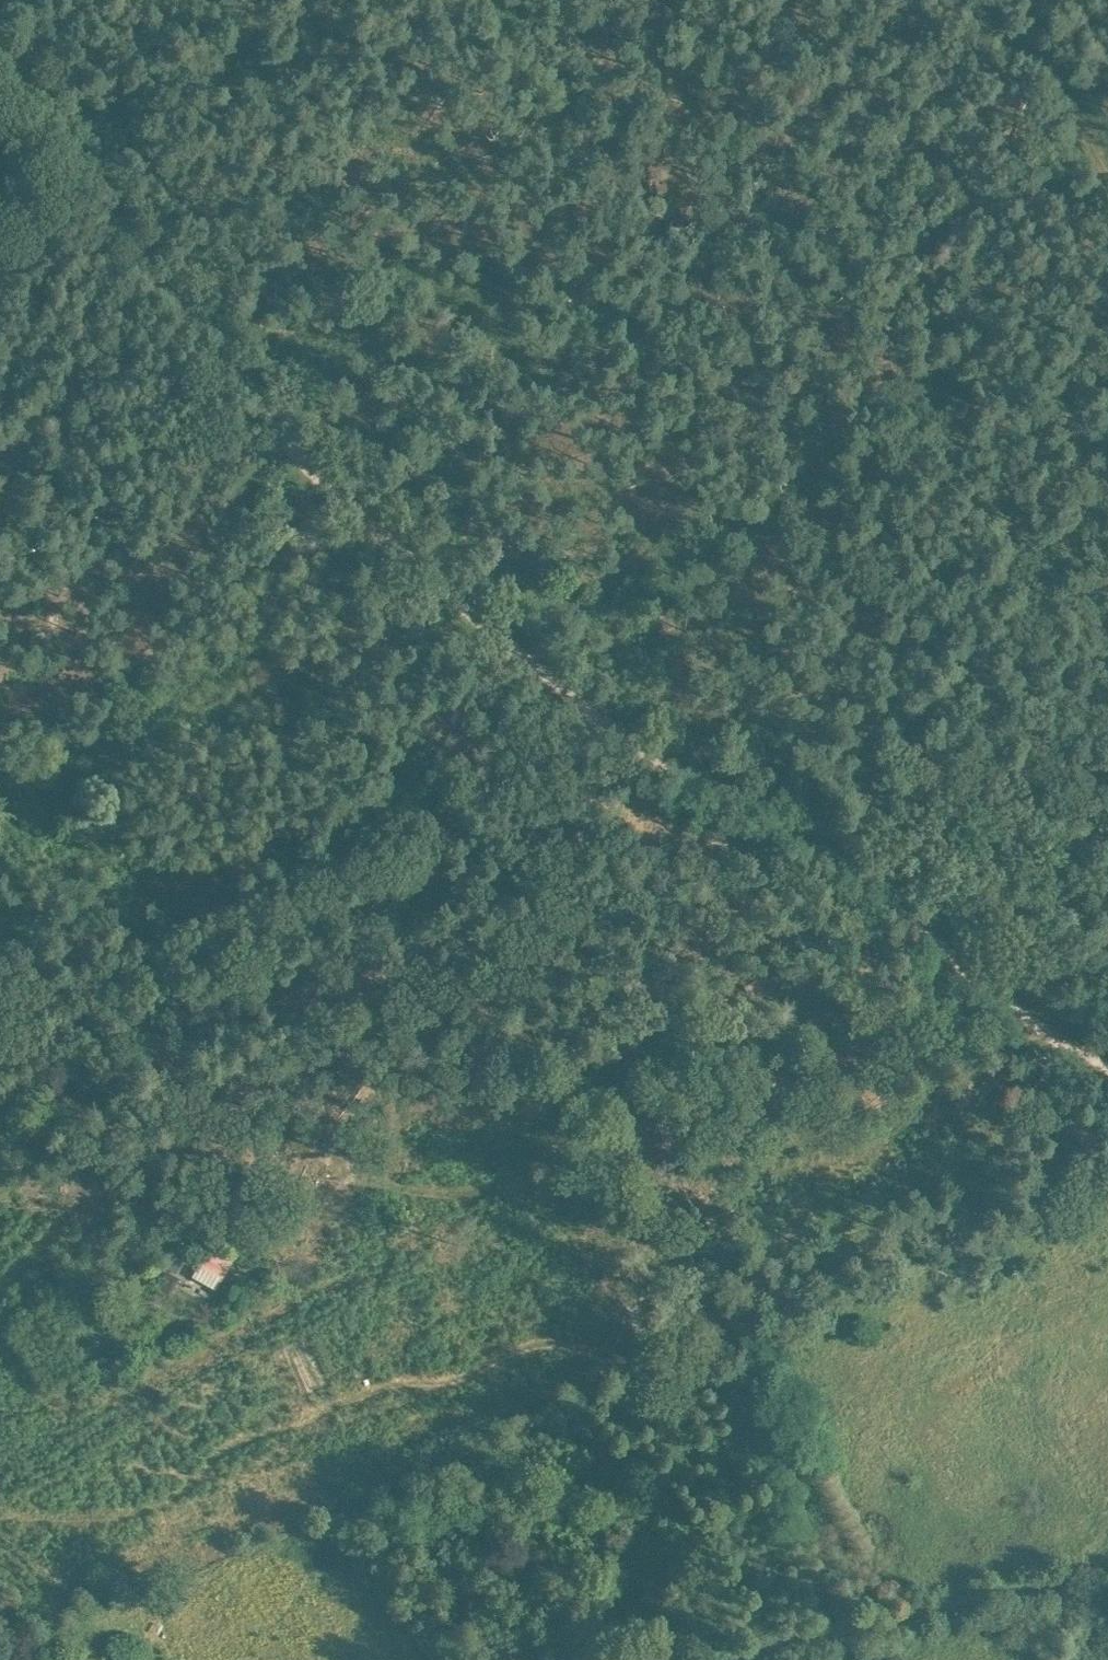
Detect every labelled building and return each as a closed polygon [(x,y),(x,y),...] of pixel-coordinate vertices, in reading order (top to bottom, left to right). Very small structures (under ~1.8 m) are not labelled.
[(722,1119),(734,1113),(732,1109),(721,1116),(722,1119)] [(163,1267),(174,1273),(187,1251),(176,1245),(163,1267)] [(209,1252),(194,1278),(213,1289),(228,1263),(209,1252)] [(261,1273),(263,1280),(271,1277),(268,1270),(261,1273)] [(680,1327),(666,1332),(670,1345),(684,1341),(680,1327)] [(596,1367),(583,1373),(587,1381),(600,1375),(596,1367)] [(362,1510),(366,1519),(377,1515),(373,1505),(362,1510)] [(640,1558),(647,1553),(644,1550),(638,1554),(640,1558)]
